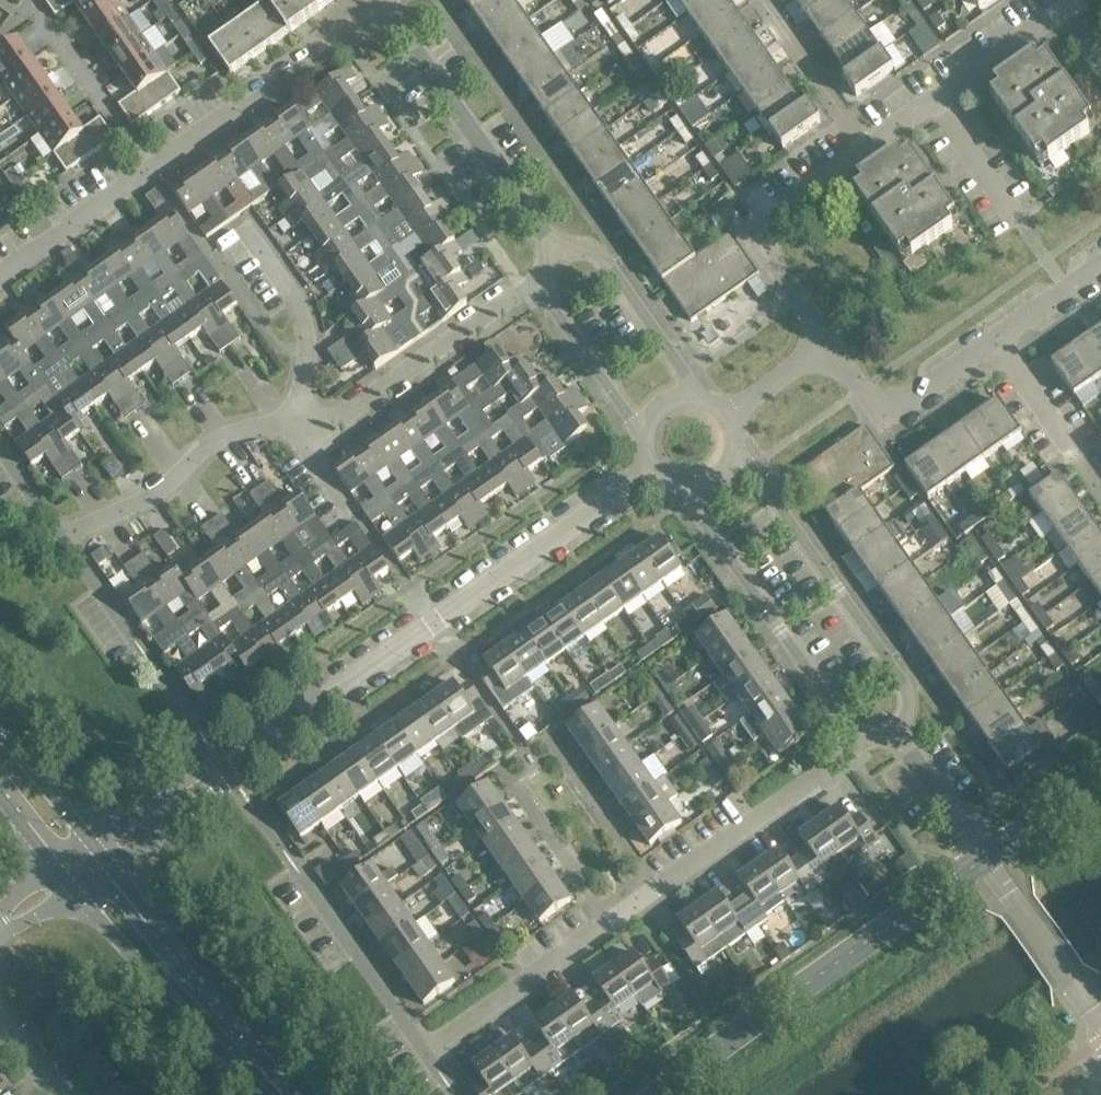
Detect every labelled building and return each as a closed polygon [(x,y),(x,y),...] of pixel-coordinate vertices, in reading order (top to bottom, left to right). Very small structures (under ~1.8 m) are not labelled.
[(56,16),(74,3),(73,2),(77,0),(44,0),(56,16)] [(73,2),(74,3),(86,21),(115,0),(77,0),(73,2)] [(116,0),(115,0),(86,21),(99,39),(129,18),(116,0)] [(268,2),(289,32),(309,19),(295,0),(272,0),(268,2)] [(309,19),(335,0),(295,0),(309,19)] [(513,0),(479,0),(469,7),(482,25),(515,2),(513,0)] [(688,15),(709,0),(678,0),(688,15)] [(728,0),(709,0),(688,15),(702,34),(736,10),(728,0)] [(808,18),(834,0),(795,0),(808,18)] [(845,0),(834,0),(808,18),(821,38),(855,14),(845,0)] [(909,0),(899,0),(904,8),(912,3),(909,0)] [(927,0),(916,0),(924,11),(931,6),(927,0)] [(979,10),(993,0),(973,0),(979,10)] [(289,32),(268,2),(249,16),(270,46),(289,32)] [(528,20),(515,2),(482,25),(495,44),(528,20)] [(920,14),(912,3),(904,8),(912,19),(920,14)] [(175,13),(169,4),(161,10),(167,18),(175,13)] [(594,16),(602,27),(610,22),(602,10),(594,16)] [(750,30),(736,10),(702,34),(716,54),(750,30)] [(181,21),(175,13),(167,18),(173,27),(181,21)] [(868,33),(855,14),(821,38),(835,57),(868,33)] [(937,14),(930,19),(938,31),(945,26),(937,14)] [(616,20),(624,31),(631,26),(623,15),(616,20)] [(270,46),(249,16),(230,30),(251,60),(270,46)] [(142,36),(129,18),(99,39),(112,57),(142,36)] [(540,39),(528,20),(495,44),(508,62),(540,39)] [(618,33),(610,22),(602,27),(610,38),(618,33)] [(639,38),(631,26),(624,31),(632,43),(639,38)] [(251,60),(230,30),(209,44),(230,74),(251,60)] [(763,50),(750,30),(716,54),(730,73),(763,50)] [(882,53),(868,33),(835,57),(848,76),(882,53)] [(926,39),(917,45),(925,56),(941,45),(933,34),(926,39)] [(155,54),(142,36),(112,57),(125,75),(155,54)] [(553,57),(540,39),(508,62),(520,80),(553,57)] [(2,80),(32,59),(18,40),(0,52),(0,78),(2,80)] [(200,48),(194,40),(186,45),(192,54),(200,48)] [(618,49),(626,60),(633,55),(625,44),(618,49)] [(209,60),(200,48),(192,54),(201,65),(209,60)] [(777,69),(763,50),(730,73),(743,93),(777,69)] [(989,86),(988,91),(1036,160),(1044,154),(1049,161),(1089,133),(1085,126),(1092,121),(1044,52),(1039,51),(989,86)] [(643,59),(651,70),(659,65),(651,53),(643,59)] [(894,70),(882,53),(848,76),(844,79),(856,96),(894,70)] [(167,72),(155,54),(125,75),(137,93),(137,94),(167,72)] [(641,66),(633,55),(626,60),(634,71),(641,66)] [(566,75),(553,57),(520,80),(533,98),(566,75)] [(45,77),(32,59),(2,80),(15,98),(45,77)] [(667,76),(659,65),(651,70),(659,81),(667,76)] [(349,68),(292,108),(309,132),(317,127),(308,115),(322,104),(331,117),(355,100),(342,81),(346,79),(349,84),(356,79),(349,68)] [(790,88),(777,69),(743,93),(757,112),(790,88)] [(181,92),(167,72),(137,94),(137,93),(118,105),(133,126),(181,92)] [(579,93),(566,75),(533,98),(546,116),(579,93)] [(57,95),(45,77),(15,98),(27,117),(57,95)] [(644,86),(652,97),(659,92),(651,81),(644,86)] [(803,107),(790,88),(757,112),(770,131),(804,107),(803,107)] [(667,103),(659,92),(652,97),(660,109),(667,103)] [(592,112),(579,93),(546,116),(559,135),(592,112)] [(671,98),(679,109),(686,104),(678,93),(671,98)] [(70,114),(57,95),(27,117),(40,135),(70,114)] [(368,119),(355,100),(331,117),(317,127),(309,132),(326,156),(333,151),(324,139),(339,128),(347,141),(382,116),(376,106),(368,111),(372,116),(368,119)] [(694,115),(686,104),(679,109),(687,120),(694,115)] [(808,104),(803,107),(804,107),(770,131),(782,148),(820,122),(808,104)] [(276,114),(271,107),(261,114),(285,149),(298,140),(308,154),(296,163),(302,172),(326,156),(309,132),(292,108),(274,121),(271,117),(276,114)] [(605,130),(592,112),(559,135),(572,154),(605,130)] [(82,131),(70,114),(40,135),(53,153),(83,132),(82,131)] [(302,172),(296,163),(285,149),(261,114),(251,121),(256,128),(261,124),(264,128),(245,141),(262,165),(274,157),(284,172),(272,180),(279,190),(280,189),(280,188),(302,172)] [(389,126),(382,116),(347,141),(333,151),(326,156),(342,179),(350,174),(341,162),(356,152),(364,164),(388,147),(375,129),(379,126),(382,131),(389,126)] [(670,122),(678,134),(685,129),(677,117),(670,122)] [(115,138),(101,118),(82,131),(83,132),(53,153),(67,172),(115,138)] [(693,140),(685,129),(678,134),(686,145),(693,140)] [(618,149),(605,130),(572,154),(585,172),(618,149)] [(698,136),(706,148),(713,143),(705,131),(698,136)] [(229,147),(224,140),(214,147),(238,181),(250,173),(260,188),(248,196),(254,204),(277,188),(278,190),(279,190),(272,180),(262,165),(245,141),(226,154),(224,151),(229,147)] [(721,154),(713,143),(706,148),(714,159),(721,154)] [(254,204),(248,196),(238,181),(214,147),(204,154),(209,161),(214,158),(216,161),(198,174),(214,198),(226,190),(236,205),(224,212),(230,221),(254,204)] [(402,166),(388,147),(364,164),(350,174),(342,179),(359,203),(367,198),(358,186),(373,176),(381,188),(416,163),(409,153),(402,158),(405,163),(402,166)] [(903,147),(852,182),(852,187),(900,256),(908,250),(912,257),(953,229),(948,222),(956,216),(907,148),(903,147)] [(631,167),(618,149),(585,172),(598,190),(631,167)] [(696,159),(704,170),(711,165),(703,154),(696,159)] [(342,179),(326,156),(302,172),(280,188),(280,189),(293,207),(289,209),(286,204),(279,209),(286,219),(342,179)] [(727,162),(720,167),(728,178),(735,188),(749,178),(734,157),(727,162)] [(423,173),(416,163),(381,188),(367,198),(359,203),(376,227),(383,221),(375,210),(389,200),(397,211),(422,194),(408,176),(412,173),(415,178),(423,173)] [(21,164),(14,169),(19,176),(26,171),(21,164)] [(719,176),(711,165),(704,170),(712,181),(719,176)] [(644,185),(631,167),(598,190),(611,208),(644,185)] [(12,169),(4,175),(10,183),(18,178),(12,169)] [(181,181),(176,173),(166,181),(190,215),(202,207),(213,221),(200,230),(206,238),(230,221),(224,212),(214,198),(198,174),(179,188),(176,184),(181,181)] [(26,190),(18,178),(10,183),(18,195),(26,190)] [(359,203),(342,179),(286,219),(293,229),(300,224),(296,219),(300,217),(313,235),(336,219),(328,207),(342,197),(351,209),(359,203)] [(657,203),(644,185),(611,208),(624,226),(657,203)] [(5,187),(0,191),(0,197),(3,201),(11,196),(5,187)] [(167,218),(149,231),(166,255),(178,246),(188,261),(176,269),(181,277),(205,260),(156,190),(146,198),(160,218),(165,214),(167,218)] [(435,213),(422,194),(397,211),(383,221),(376,227),(392,250),(399,245),(391,233),(405,223),(414,235),(449,210),(442,201),(435,206),(438,210),(435,213)] [(376,227),(359,203),(351,209),(336,219),(313,235),(326,254),(323,257),(319,252),(312,257),(319,267),(353,242),(345,231),(359,221),(367,232),(376,227)] [(669,222),(657,203),(624,226),(637,245),(669,222)] [(702,209),(710,220),(717,215),(709,204),(702,209)] [(456,220),(449,210),(414,235),(399,245),(392,250),(409,274),(416,269),(408,257),(423,247),(431,259),(455,242),(442,223),(445,220),(449,225),(456,220)] [(725,227),(717,215),(710,220),(718,232),(725,227)] [(682,240),(669,222),(637,245),(649,263),(682,240)] [(392,250),(376,227),(367,232),(353,242),(319,267),(326,276),(333,271),(330,266),(333,264),(346,283),(370,266),(362,254),(376,245),(384,256),(392,250)] [(127,230),(118,237),(142,271),(154,262),(165,277),(152,286),(157,293),(181,277),(176,269),(166,255),(149,231),(130,244),(127,240),(132,237),(127,230)] [(738,244),(730,233),(707,249),(715,260),(738,244)] [(157,293),(152,286),(142,271),(118,237),(108,244),(113,251),(118,247),(120,251),(102,264),(118,288),(131,279),(141,294),(129,302),(134,310),(157,293)] [(662,281),(695,258),(682,240),(649,263),(662,281)] [(462,252),(455,242),(431,259),(416,269),(409,274),(401,280),(398,281),(415,305),(422,300),(414,289),(429,279),(436,290),(461,273),(448,254),(451,252),(455,257),(462,252)] [(722,270),(745,254),(738,244),(715,260),(722,270)] [(662,281),(675,299),(691,322),(736,290),(729,279),(722,270),(707,249),(695,258),(662,281)] [(409,274),(392,250),(384,256),(370,266),(346,283),(360,301),(356,304),(352,299),(345,304),(352,314),(386,290),(378,278),(393,268),(401,280),(409,274)] [(63,260),(71,270),(95,304),(107,295),(117,310),(105,319),(110,327),(134,310),(129,302),(118,288),(102,264),(83,277),(80,274),(85,270),(80,263),(72,253),(63,260)] [(722,270),(729,279),(752,264),(745,254),(722,270)] [(471,257),(464,262),(468,267),(474,262),(471,257)] [(238,306),(205,260),(181,277),(187,285),(199,276),(209,290),(197,299),(230,346),(240,339),(226,319),(221,323),(218,319),(238,306)] [(752,264),(729,279),(736,290),(759,274),(752,264)] [(393,268),(378,278),(386,290),(398,281),(401,280),(393,268)] [(110,327),(105,319),(95,304),(71,270),(61,277),(66,284),(70,281),(73,284),(54,297),(71,321),(84,312),(94,327),(81,336),(87,343),(110,327)] [(498,270),(491,275),(496,283),(503,278),(498,270)] [(468,282),(461,273),(436,290),(422,300),(415,305),(406,311),(404,313),(421,337),(428,332),(420,320),(434,310),(443,322),(467,304),(454,285),(457,283),(461,288),(468,282)] [(230,346),(197,299),(187,285),(181,277),(157,293),(163,301),(176,293),(186,307),(173,316),(190,339),(208,326),(211,330),(206,333),(220,353),(230,346)] [(759,278),(748,285),(759,300),(769,293),(759,278)] [(415,305),(398,281),(386,290),(352,314),(365,332),(362,335),(358,330),(328,351),(335,361),(392,321),(384,310),(398,300),(406,311),(415,305)] [(190,339),(173,316),(163,301),(157,293),(134,310),(139,317),(152,309),(162,323),(149,332),(183,379),(193,373),(178,353),(174,356),(171,352),(190,339)] [(33,296),(23,303),(47,338),(60,329),(70,344),(58,352),(63,360),(87,343),(81,336),(71,321),(54,297),(36,311),(33,307),(38,303),(33,296)] [(63,360),(58,352),(47,338),(23,303),(13,310),(18,317),(23,314),(26,317),(7,331),(24,355),(36,346),(47,360),(34,369),(39,376),(63,360)] [(183,379),(149,332),(139,317),(134,310),(110,327),(116,334),(128,326),(139,340),(126,349),(143,373),(161,359),(164,363),(159,366),(173,386),(183,379)] [(404,313),(392,321),(335,361),(341,371),(361,357),(358,352),(362,350),(375,369),(421,337),(404,313)] [(143,373),(126,349),(116,334),(110,327),(87,343),(92,351),(105,342),(115,357),(103,366),(136,413),(145,406),(131,386),(126,389),(124,386),(143,373)] [(1089,337),(1100,354),(1100,328),(1089,337)] [(34,369),(24,355),(7,331),(0,336),(0,342),(2,345),(7,341),(10,345),(0,352),(0,371),(8,382),(20,373),(31,388),(18,396),(23,404),(47,387),(39,376),(34,369)] [(1089,337),(1071,350),(1094,383),(1100,378),(1100,354),(1089,337)] [(136,413),(103,366),(92,351),(87,343),(63,360),(69,368),(81,359),(91,374),(79,382),(95,406),(114,393),(116,396),(112,400),(126,420),(136,413)] [(499,349),(451,383),(468,407),(475,402),(466,390),(481,380),(489,392),(526,366),(520,356),(512,361),(516,366),(512,368),(499,349)] [(1094,383),(1071,350),(1051,363),(1074,396),(1094,383)] [(211,355),(204,360),(210,367),(216,362),(211,355)] [(95,406),(79,382),(69,368),(63,360),(39,376),(47,387),(79,433),(89,426),(84,419),(79,422),(77,419),(95,406)] [(540,385),(526,366),(489,392),(475,402),(468,407),(486,433),(493,428),(483,414),(511,395),(519,407),(554,382),(547,372),(540,377),(543,382),(540,385)] [(455,368),(448,373),(453,379),(459,375),(455,368)] [(7,405),(0,409),(0,420),(23,404),(18,396),(8,382),(0,371),(0,396),(7,405)] [(448,391),(430,404),(448,429),(460,420),(470,435),(458,444),(462,450),(486,433),(468,407),(451,383),(446,376),(436,383),(441,390),(446,387),(448,391)] [(567,401),(554,382),(519,407),(508,414),(510,416),(525,438),(532,433),(523,421),(538,411),(546,423),(581,398),(574,388),(567,393),(571,398),(567,401)] [(79,433),(47,387),(23,404),(29,412),(41,403),(52,418),(39,426),(72,473),(82,466),(68,446),(63,450),(61,446),(79,433)] [(588,408),(581,398),(546,423),(532,433),(525,438),(542,462),(548,458),(550,461),(551,460),(551,459),(567,448),(565,446),(588,430),(574,411),(578,408),(581,413),(588,408)] [(998,401),(987,409),(979,414),(1002,447),(1022,434),(998,401)] [(408,403),(398,410),(424,446),(437,437),(447,452),(435,461),(438,466),(462,450),(458,444),(448,429),(430,404),(411,417),(408,413),(413,410),(408,403)] [(39,426),(29,412),(23,404),(0,420),(0,422),(5,429),(17,420),(28,435),(15,444),(31,467),(51,453),(53,457),(48,460),(63,480),(72,473),(39,426)] [(438,466),(435,461),(424,446),(398,410),(389,417),(394,424),(398,420),(401,424),(382,437),(400,462),(413,454),(423,468),(411,477),(415,483),(438,466)] [(1002,447),(979,414),(961,427),(984,460),(1002,447)] [(542,462),(525,438),(510,416),(493,428),(486,433),(492,442),(505,433),(515,448),(503,457),(526,490),(535,483),(530,476),(526,479),(523,475),(542,462)] [(895,467),(866,426),(798,474),(814,496),(847,473),(860,491),(860,492),(895,467)] [(984,460),(961,427),(943,440),(966,473),(984,460)] [(526,490),(503,457),(492,442),(486,433),(462,450),(469,459),(481,450),(492,465),(479,474),(494,496),(513,482),(516,486),(511,489),(516,497),(526,490)] [(361,436),(351,443),(377,479),(389,470),(399,485),(387,493),(391,499),(415,483),(411,477),(400,462),(382,437),(364,450),(361,447),(366,443),(361,436)] [(966,473),(943,440),(924,453),(947,486),(966,473)] [(391,499),(387,493),(377,479),(351,443),(341,450),(346,457),(351,453),(354,457),(335,471),(353,496),(365,488),(375,502),(363,511),(367,517),(391,499)] [(494,496),(479,474),(469,459),(462,450),(438,466),(445,476),(458,467),(468,482),(455,490),(478,523),(488,516),(483,509),(478,512),(476,509),(494,496)] [(947,486),(924,453),(905,466),(928,499),(947,486)] [(478,523),(455,490),(445,476),(438,466),(415,483),(422,492),(434,484),(444,498),(432,507),(447,529),(466,516),(468,519),(463,523),(469,530),(478,523)] [(1026,480),(1031,487),(1042,479),(1037,472),(1026,480)] [(847,473),(814,496),(827,515),(860,491),(847,473)] [(895,478),(903,489),(910,484),(902,473),(895,478)] [(1029,496),(1042,514),(1072,494),(1059,475),(1029,496)] [(269,481),(260,488),(294,537),(307,529),(317,543),(304,552),(308,558),(332,541),(333,541),(332,540),(300,495),(281,508),(279,505),(284,501),(269,481)] [(447,529),(432,507),(422,492),(415,483),(391,499),(398,509),(410,500),(420,514),(408,523),(431,556),(441,549),(436,542),(431,545),(428,542),(447,529)] [(918,495),(910,484),(903,489),(911,501),(918,495)] [(1019,485),(1007,493),(1012,500),(1024,492),(1019,485)] [(308,558),(304,552),(294,537),(260,488),(250,495),(264,515),(269,512),(271,515),(253,528),(270,554),(283,545),(293,560),(281,568),(285,574),(308,558)] [(873,510),(860,492),(860,491),(827,515),(840,533),(873,510)] [(1012,500),(1007,493),(996,501),(1001,508),(1012,500)] [(1084,511),(1072,494),(1042,514),(1054,532),(1084,511)] [(431,556),(408,523),(398,509),(391,499),(367,517),(374,526),(386,517),(396,532),(384,540),(399,562),(419,549),(421,552),(416,556),(421,563),(431,556)] [(920,514),(928,526),(936,521),(928,509),(920,514)] [(886,528),(873,510),(840,533),(853,552),(886,528)] [(982,511),(971,519),(976,526),(987,518),(982,511)] [(1096,528),(1084,511),(1054,532),(1066,549),(1096,528)] [(222,515),(212,522),(247,571),(259,562),(270,576),(257,585),(261,591),(285,574),(281,568),(270,554),(253,528),(234,542),(231,538),(236,535),(222,515)] [(976,526),(971,519),(960,527),(965,534),(976,526)] [(944,532),(936,521),(928,526),(936,537),(944,532)] [(261,591),(257,585),(247,571),(212,522),(203,528),(217,548),(221,545),(224,549),(205,562),(223,587),(236,578),(246,593),(234,602),(238,608),(261,591)] [(389,570),(356,523),(332,540),(333,541),(332,541),(339,551),(351,542),(362,556),(349,565),(372,598),(382,591),(377,584),(372,587),(369,583),(389,570)] [(898,546),(886,528),(853,552),(866,570),(898,546)] [(1096,528),(1066,549),(1078,566),(1100,550),(1100,535),(1096,528)] [(307,529),(294,537),(304,552),(317,543),(307,529)] [(168,537),(164,532),(155,539),(159,544),(168,537)] [(982,540),(990,551),(997,546),(989,535),(982,540)] [(965,542),(973,553),(980,548),(972,536),(965,542)] [(660,538),(640,552),(662,583),(682,569),(660,538)] [(372,598),(349,565),(339,551),(332,541),(308,558),(315,567),(328,558),(338,573),(325,582),(341,604),(359,590),(362,594),(357,597),(362,605),(372,598)] [(911,565),(898,546),(866,570),(878,588),(911,565)] [(1005,557),(997,546),(990,551),(998,563),(1005,557)] [(988,559),(980,548),(973,553),(981,564),(988,559)] [(1078,566),(1091,584),(1100,576),(1100,550),(1078,566)] [(662,583),(640,552),(620,566),(642,597),(662,583)] [(144,554),(134,561),(168,610),(181,601),(191,616),(179,624),(183,630),(207,613),(200,604),(175,567),(155,581),(153,577),(158,574),(144,554)] [(341,604),(325,582),(315,567),(308,558),(285,574),(291,584),(304,575),(314,589),(302,598),(325,631),(335,624),(330,617),(325,620),(322,617),(341,604)] [(183,630),(179,624),(168,610),(134,561),(124,568),(138,588),(143,584),(146,588),(126,601),(144,627),(157,618),(167,632),(154,641),(159,647),(183,630)] [(184,561),(175,567),(200,604),(213,595),(223,610),(210,618),(214,624),(238,608),(234,602),(223,587),(205,562),(187,575),(184,571),(189,568),(184,561)] [(924,583),(911,565),(878,588),(891,606),(924,583)] [(642,597),(620,566),(601,579),(623,611),(642,597)] [(1006,574),(1014,585),(1021,580),(1013,569),(1006,574)] [(989,575),(997,587),(1004,582),(996,570),(989,575)] [(294,637),(307,627),(315,638),(325,631),(302,598),(291,584),(285,574),(261,591),(268,600),(280,592),(291,606),(278,615),(294,637)] [(1091,584),(1100,598),(1100,576),(1091,584)] [(623,611),(601,579),(582,593),(604,624),(623,611)] [(1029,592),(1021,580),(1014,585),(1022,597),(1029,592)] [(1012,593),(1004,582),(997,587),(1005,598),(1012,593)] [(937,601),(924,583),(891,606),(904,625),(937,601)] [(294,637),(278,615),(268,600),(261,591),(238,608),(244,617),(257,608),(267,623),(254,631),(278,664),(287,657),(282,650),(277,654),(275,650),(294,637)] [(604,624),(582,593),(562,606),(584,638),(604,624)] [(705,597),(694,605),(682,613),(687,619),(693,627),(715,611),(705,597)] [(950,619),(937,601),(904,625),(917,643),(950,619)] [(1031,609),(1039,620),(1046,615),(1038,603),(1031,609)] [(584,638),(562,606),(543,620),(565,651),(584,638)] [(1015,612),(1023,624),(1030,619),(1022,607),(1015,612)] [(278,664),(254,631),(244,617),(238,608),(214,624),(221,634),(232,626),(242,640),(231,648),(246,670),(265,657),(267,661),(263,664),(268,671),(278,664)] [(221,634),(214,624),(210,618),(207,613),(183,630),(189,640),(202,631),(212,645),(200,654),(215,676),(234,663),(236,667),(231,670),(236,677),(246,670),(231,648),(221,634)] [(1054,626),(1046,615),(1039,620),(1047,631),(1054,626)] [(696,638),(710,658),(741,636),(727,616),(696,638)] [(693,627),(687,619),(675,627),(681,635),(693,627)] [(963,638),(950,619),(917,643),(930,661),(963,638)] [(1038,630),(1030,619),(1023,624),(1031,635),(1038,630)] [(565,651),(543,620),(524,634),(546,665),(565,651)] [(215,676),(200,654),(189,640),(183,630),(159,647),(165,657),(178,648),(188,663),(176,671),(199,704),(209,697),(204,689),(199,693),(196,689),(215,676)] [(546,665),(524,634),(504,647),(527,679),(546,665)] [(755,655),(741,636),(710,658),(724,677),(755,655)] [(660,638),(648,646),(654,654),(665,646),(660,638)] [(976,657),(963,638),(930,661),(943,680),(976,657)] [(1055,643),(1063,655),(1070,649),(1062,638),(1055,643)] [(1041,649),(1049,660),(1056,655),(1048,644),(1041,649)] [(654,654),(648,646),(637,654),(643,662),(654,654)] [(534,689),(527,679),(504,647),(485,661),(493,673),(482,680),(504,711),(534,689)] [(1078,661),(1070,649),(1063,655),(1071,666),(1078,661)] [(769,674),(755,655),(724,677),(737,697),(769,674)] [(1064,666),(1056,655),(1049,660),(1056,672),(1064,666)] [(989,675),(976,657),(943,680),(956,698),(989,675)] [(621,666),(609,674),(615,682),(627,674),(621,666)] [(1079,678),(1087,689),(1094,684),(1087,672),(1079,678)] [(664,673),(656,679),(664,690),(672,684),(664,673)] [(615,682),(609,674),(598,682),(604,690),(615,682)] [(782,694),(769,674),(737,697),(751,716),(782,694)] [(1002,693),(989,675),(956,698),(969,716),(1002,693)] [(1066,685),(1074,697),(1081,692),(1073,680),(1066,685)] [(660,693),(652,681),(644,687),(652,698),(660,693)] [(453,683),(433,697),(456,729),(463,740),(494,718),(472,688),(462,695),(453,683)] [(680,696),(672,684),(664,690),(672,701),(680,696)] [(1094,684),(1087,689),(1095,700),(1100,696),(1100,693),(1094,684)] [(1089,703),(1081,692),(1074,697),(1082,708),(1089,703)] [(582,693),(571,701),(577,709),(588,701),(582,693)] [(668,704),(660,693),(652,698),(660,710),(668,704)] [(1015,711),(1002,693),(969,716),(982,735),(1015,711)] [(796,713),(782,694),(751,716),(740,723),(754,743),(765,735),(796,713)] [(456,729),(433,697),(414,711),(436,742),(456,729)] [(577,709),(571,701),(560,709),(565,717),(577,709)] [(567,729),(581,749),(613,727),(599,707),(567,729)] [(436,742),(414,711),(395,724),(417,756),(436,742)] [(1027,730),(1015,711),(982,735),(994,753),(1027,730)] [(692,712),(684,717),(692,729),(700,723),(692,712)] [(810,733),(796,713),(765,735),(779,755),(810,733)] [(688,732),(680,720),(672,726),(680,737),(688,732)] [(708,734),(700,723),(692,729),(700,740),(708,734)] [(417,756),(395,724),(375,738),(398,769),(417,756)] [(626,746),(613,727),(581,749),(595,768),(626,746)] [(1041,749),(1027,730),(994,753),(1008,772),(1041,749)] [(696,743),(688,732),(680,737),(688,749),(696,743)] [(398,769),(375,738),(356,752),(378,783),(398,769)] [(640,765),(626,746),(595,768),(609,787),(640,765)] [(719,750),(711,756),(719,768),(727,762),(719,750)] [(378,783),(356,752),(337,765),(359,797),(378,783)] [(486,755),(478,761),(485,770),(493,765),(486,755)] [(715,770),(707,759),(699,765),(707,776),(715,770)] [(459,774),(461,778),(467,786),(486,773),(478,761),(459,774)] [(735,773),(727,762),(719,768),(727,779),(735,773)] [(359,797),(337,765),(317,779),(340,810),(359,797)] [(654,784),(640,765),(609,787),(622,807),(654,784)] [(723,782),(715,770),(707,776),(715,788),(723,782)] [(664,777),(654,784),(622,807),(636,826),(667,804),(678,796),(664,777)] [(467,786),(461,778),(450,786),(456,794),(467,786)] [(340,810),(317,779),(298,793),(320,824),(340,810)] [(457,806),(471,826),(503,804),(489,784),(457,806)] [(320,824),(298,793),(278,807),(300,838),(320,824)] [(434,797),(423,805),(428,813),(440,805),(434,797)] [(516,823),(503,804),(471,826),(485,845),(516,823)] [(681,824),(667,804),(636,826),(650,846),(681,824)] [(428,813),(423,805),(411,813),(417,821),(428,813)] [(839,808),(819,822),(841,853),(860,839),(868,849),(879,842),(863,819),(852,827),(839,808)] [(376,822),(367,828),(375,839),(383,833),(376,822)] [(841,853),(819,822),(799,836),(812,855),(802,862),(818,885),(829,877),(822,867),(841,853)] [(530,843),(516,823),(485,845),(499,865),(530,843)] [(395,824),(384,832),(390,840),(401,832),(395,824)] [(390,840),(384,832),(383,833),(375,839),(373,840),(378,848),(390,840)] [(433,837),(424,842),(432,854),(441,848),(433,837)] [(544,862),(530,843),(499,865),(512,884),(544,862)] [(429,856),(421,845),(412,851),(420,862),(429,856)] [(449,859),(441,848),(432,854),(440,865),(449,859)] [(357,851),(345,860),(351,868),(362,860),(357,851)] [(778,851),(758,865),(780,896),(800,882),(807,892),(818,885),(802,862),(792,869),(778,851)] [(907,855),(893,864),(902,876),(915,866),(907,855)] [(437,868),(429,856),(420,862),(428,874),(437,868)] [(351,868),(345,860),(334,868),(340,876),(351,868)] [(330,861),(315,871),(325,886),(340,876),(334,868),(330,861)] [(557,881),(544,862),(512,884),(526,903),(557,881)] [(780,896),(758,865),(738,879),(752,897),(741,905),(757,927),(768,920),(761,910),(780,896)] [(341,888),(355,908),(387,886),(373,866),(341,888)] [(460,875),(452,881),(460,892),(468,887),(460,875)] [(571,901),(557,881),(526,903),(540,923),(571,901)] [(456,895),(448,884),(440,889),(448,901),(456,895)] [(400,905),(387,886),(355,908),(369,927),(400,905)] [(476,898),(468,887),(460,892),(468,904),(476,898)] [(698,907),(720,939),(727,949),(757,927),(741,905),(731,912),(718,893),(698,907)] [(464,906),(456,895),(448,901),(456,912),(464,906)] [(414,924),(400,905),(369,927),(383,947),(414,924)] [(720,939),(698,907),(678,921),(691,940),(680,948),(696,970),(707,962),(700,952),(720,939)] [(487,914),(479,920),(487,931),(495,925),(487,914)] [(483,934),(475,922),(467,928),(475,939),(483,934)] [(428,944),(414,924),(383,947),(396,966),(428,944)] [(503,937),(495,925),(487,931),(495,942),(503,937)] [(482,938),(467,949),(479,966),(494,955),(482,938)] [(441,963),(428,944),(396,966),(410,985),(441,963)] [(784,944),(775,951),(783,962),(792,955),(784,944)] [(633,953),(613,967),(635,998),(655,984),(662,994),(673,986),(657,964),(647,971),(633,953)] [(455,983),(441,963),(410,985),(424,1005),(455,983)] [(635,998),(613,967),(593,981),(607,1000),(596,1007),(612,1029),(623,1022),(616,1012),(635,998)] [(573,995),(553,1009),(575,1041),(594,1027),(601,1037),(612,1029),(596,1007),(586,1014),(573,995)] [(575,1041),(553,1009),(533,1023),(546,1042),(536,1050),(551,1072),(562,1064),(555,1054),(575,1041)] [(623,1026),(616,1031),(622,1041),(629,1036),(623,1026)] [(512,1038),(492,1052),(514,1083),(534,1070),(541,1080),(551,1072),(536,1050),(525,1057),(512,1038)] [(492,1052),(472,1066),(485,1085),(475,1092),(477,1094),(498,1094),(514,1083),(492,1052)]
